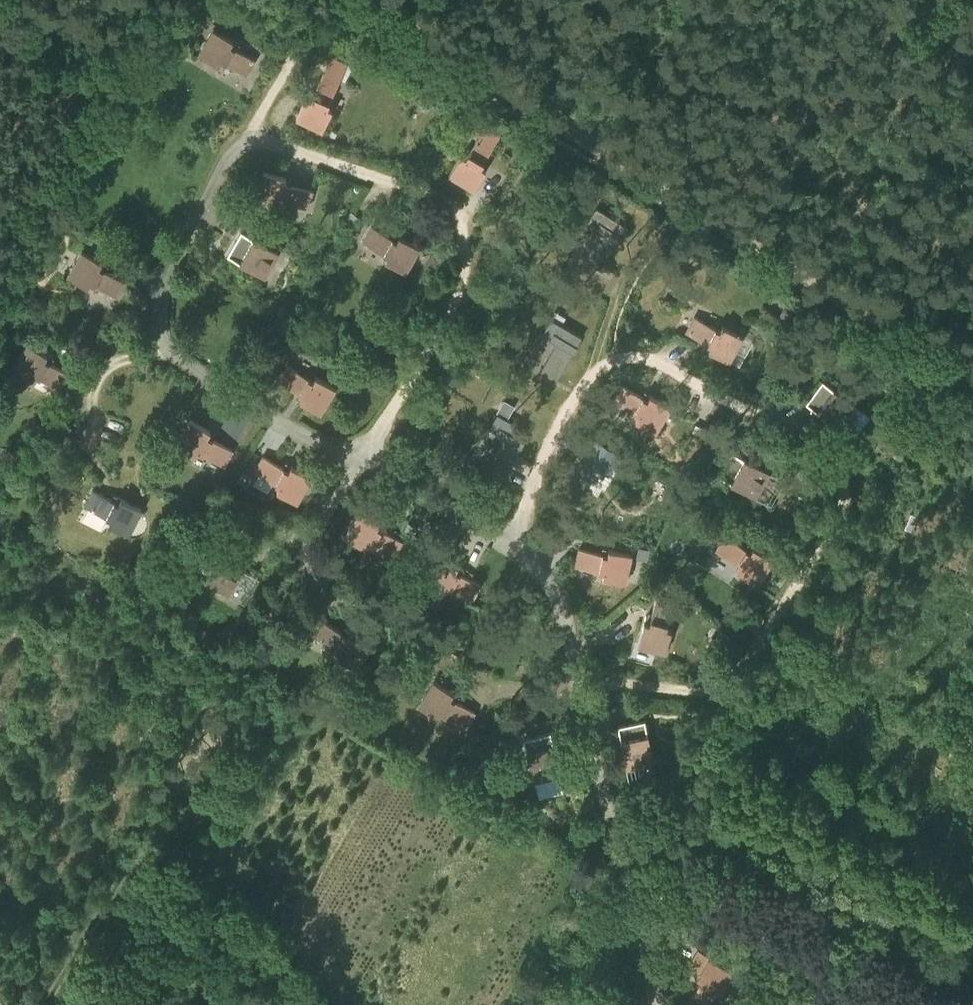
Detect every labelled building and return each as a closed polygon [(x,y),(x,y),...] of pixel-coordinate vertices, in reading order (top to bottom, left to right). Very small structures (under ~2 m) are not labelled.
[(247,72),(256,56),(231,41),(234,37),(214,25),(199,50),(219,62),(222,57),(247,72)] [(340,79),(323,71),(313,93),(309,91),(306,96),(306,95),(295,118),(322,130),(332,109),(328,107),(330,102),(329,102),(340,79)] [(489,164),(484,161),(497,141),(481,131),(466,157),(462,154),(449,175),(475,191),(487,170),(486,169),(489,164)] [(292,178),(263,170),(255,199),(279,205),(280,201),(285,202),(285,201),(308,207),(313,190),(290,184),(292,178)] [(351,223),(358,216),(351,210),(345,217),(351,223)] [(640,232),(614,216),(590,256),(615,272),(640,232)] [(397,237),(372,222),(363,238),(388,252),(386,257),(406,269),(420,244),(400,232),(397,237)] [(265,273),(279,248),(242,227),(228,251),(265,273)] [(115,293),(124,278),(100,263),(102,258),(83,247),(68,272),(88,283),(91,279),(115,293)] [(25,272),(21,269),(13,283),(23,288),(28,280),(25,272)] [(719,326),(694,312),(685,328),(705,339),(703,344),(729,357),(742,332),(722,321),(719,326)] [(583,336),(557,321),(535,360),(560,375),(583,336)] [(60,386),(70,370),(45,356),(48,351),(28,339),(13,364),(33,376),(36,371),(60,386)] [(313,379),(287,364),(277,379),(298,392),(296,396),(321,412),(336,388),(316,375),(313,379)] [(841,425),(858,402),(823,377),(806,399),(841,425)] [(684,426),(647,401),(630,428),(666,452),(684,426)] [(216,433),(190,418),(176,443),(196,455),(199,451),(224,466),(233,450),(213,438),(216,433)] [(518,441),(493,427),(470,467),(495,481),(518,441)] [(596,466),(608,474),(621,453),(589,433),(562,477),(581,489),(596,466)] [(757,493),(770,468),(732,448),(719,472),(757,493)] [(319,485),(282,461),(266,486),(303,510),(319,485)] [(253,476),(243,471),(237,481),(247,486),(253,476)] [(119,499),(93,486),(85,502),(111,515),(108,520),(129,530),(142,505),(121,494),(119,499)] [(204,506),(213,510),(218,500),(209,496),(204,506)] [(414,549),(375,525),(359,550),(398,575),(414,549)] [(618,550),(574,537),(566,567),(609,580),(618,550)] [(230,590),(244,566),(208,544),(193,568),(230,590)] [(754,570),(716,545),(699,569),(738,595),(754,570)] [(638,546),(636,558),(646,560),(649,549),(638,546)] [(451,616),(475,577),(448,560),(424,599),(451,616)] [(667,625),(675,597),(658,592),(652,614),(646,612),(638,641),(666,649),(672,627),(667,625)] [(348,633),(324,618),(314,633),(339,648),(336,653),(356,665),(371,640),(351,628),(348,633)] [(466,724),(475,709),(451,694),(454,689),(434,677),(419,702),(439,714),(442,709),(466,724)] [(627,764),(654,759),(645,717),(618,723),(627,764)] [(535,777),(562,770),(551,728),(524,736),(535,777)] [(534,795),(562,789),(559,773),(531,780),(534,795)] [(734,969),(709,954),(697,973),(702,976),(687,1001),(694,1004),(706,1004),(714,991),(719,994),(734,969)]
